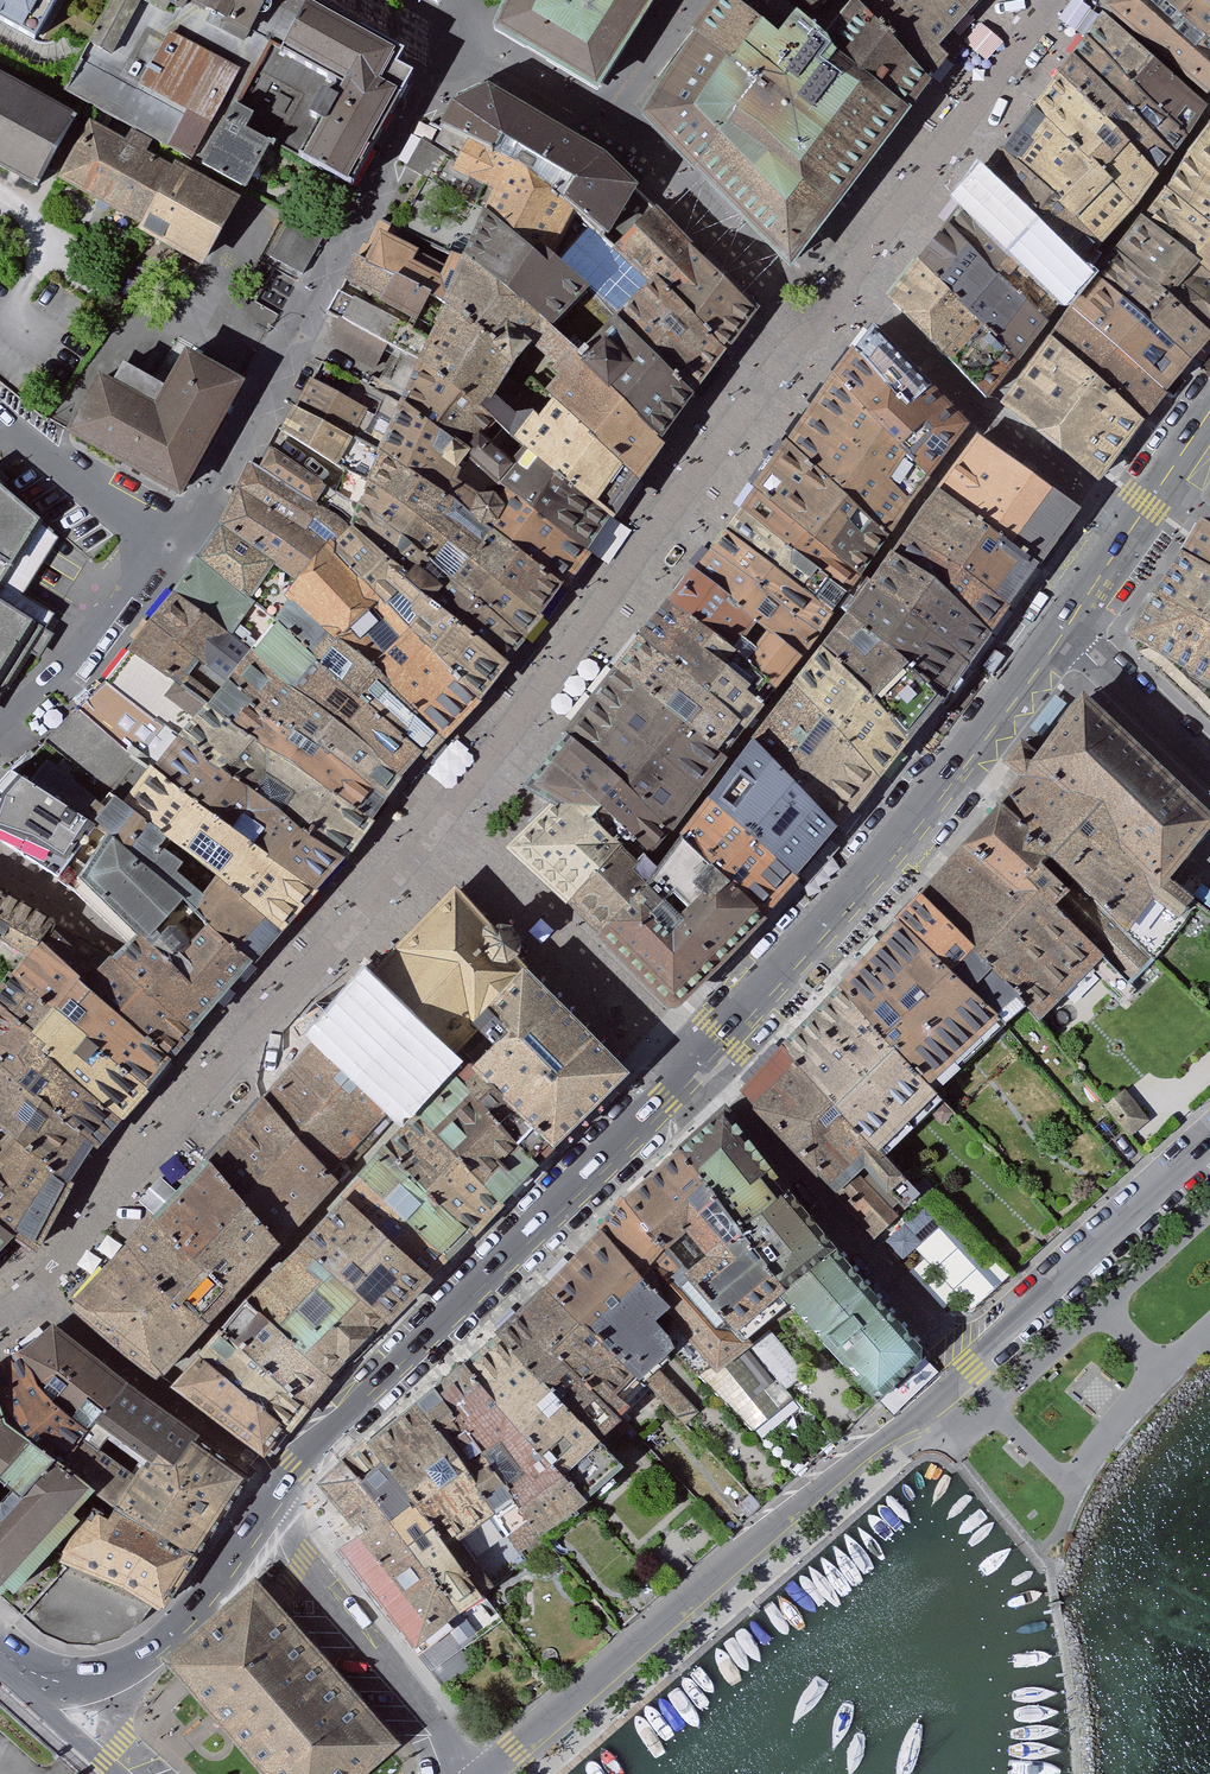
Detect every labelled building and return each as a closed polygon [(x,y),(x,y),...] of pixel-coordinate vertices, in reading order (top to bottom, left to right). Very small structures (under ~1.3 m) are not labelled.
[(40,45),(62,0),(0,0),(0,25),(40,45)] [(282,0),(152,0),(270,67),(301,11),(282,0)] [(493,31),(602,97),(662,0),(508,0),(493,31)] [(782,57),(800,32),(761,0),(725,0),(720,8),(782,57)] [(829,15),(841,0),(810,0),(829,15)] [(886,0),(872,0),(864,12),(948,80),(961,64),(948,53),(886,0)] [(948,53),(964,34),(992,0),(886,0),(948,53)] [(1128,0),(1096,0),(1093,4),(1081,21),(1198,126),(1209,110),(1209,71),(1128,0)] [(1209,45),(1209,1),(1209,0),(1156,0),(1209,45)] [(727,211),(798,280),(843,220),(908,135),(913,129),(854,79),(800,32),(782,57),(720,8),(696,41),(701,45),(641,126),(727,211)] [(313,160),(352,182),(393,109),(377,100),(397,64),(306,14),(301,11),(270,67),(342,107),(313,160)] [(889,38),(869,62),(925,113),(948,80),(864,12),(861,16),(889,38)] [(1057,49),(1179,153),(1198,126),(1081,21),(1064,41),(1057,49)] [(174,34),(147,83),(222,123),(249,74),(174,34)] [(1036,75),(1160,181),(1179,153),(1057,49),(1036,75)] [(42,190),(88,109),(0,61),(0,167),(42,190)] [(861,71),(854,79),(913,129),(919,121),(925,113),(869,62),(861,71)] [(1012,108),(1139,208),(1160,181),(1036,75),(1017,101),(1012,108)] [(247,104),(212,166),(258,192),(286,142),(260,127),(266,115),(247,104)] [(986,143),(1111,246),(1139,208),(1012,108),(1007,113),(986,143)] [(571,225),(576,227),(606,193),(555,159),(489,115),(462,123),(448,152),(460,158),(571,225)] [(175,159),(96,119),(59,191),(138,231),(175,159)] [(969,168),(1091,272),(1111,246),(986,143),(969,168)] [(487,212),(550,263),(555,254),(571,225),(460,158),(448,152),(436,147),(418,181),(431,187),(487,212)] [(1209,220),(1209,150),(1177,192),(1209,220)] [(138,231),(203,265),(239,194),(175,160),(138,231)] [(950,193),(1068,301),(1091,272),(969,168),(950,193)] [(522,302),(530,308),(541,293),(531,284),(546,269),(550,263),(487,212),(431,187),(426,196),(420,195),(406,222),(444,237),(455,232),(470,237),(462,259),(522,302)] [(1209,261),(1209,220),(1177,192),(1157,219),(1209,261)] [(606,193),(576,227),(597,246),(627,212),(606,193)] [(934,216),(1052,321),(1068,301),(950,193),(934,216)] [(597,246),(663,304),(691,272),(627,212),(597,246)] [(921,233),(908,249),(972,307),(1025,354),(1052,321),(934,216),(921,233)] [(1207,359),(1209,355),(1209,261),(1157,219),(1136,247),(1108,282),(1207,359)] [(287,220),(265,263),(300,282),(323,238),(287,220)] [(611,312),(710,405),(736,373),(663,304),(597,246),(576,227),(561,263),(611,312)] [(653,481),(681,443),(570,343),(569,337),(530,308),(522,302),(462,259),(447,254),(442,267),(411,252),(416,242),(392,231),(381,251),(376,249),(368,262),(450,303),(462,308),(538,371),(551,356),(570,379),(567,382),(569,400),(563,410),(571,415),(653,481)] [(876,290),(937,350),(972,307),(908,249),(876,290)] [(570,343),(681,443),(710,405),(611,312),(561,263),(555,254),(550,263),(546,269),(531,284),(541,293),(530,308),(569,337),(570,343)] [(437,328),(450,303),(368,262),(355,285),(362,289),(360,293),(428,328),(430,325),(437,328)] [(691,272),(663,304),(736,373),(760,339),(691,272)] [(1084,311),(1185,385),(1207,359),(1108,282),(1084,311)] [(437,366),(448,345),(434,337),(350,294),(337,315),(343,318),(394,343),(406,349),(437,366)] [(437,366),(626,519),(653,481),(571,415),(560,434),(551,422),(537,422),(536,429),(515,407),(538,371),(462,308),(450,303),(437,328),(434,337),(448,345),(437,366)] [(972,307),(937,350),(991,398),(1025,354),(972,307)] [(1064,336),(1164,408),(1185,385),(1084,311),(1064,336)] [(394,343),(343,318),(326,346),(378,374),(394,343)] [(844,358),(901,414),(920,395),(858,336),(844,358)] [(1164,408),(1064,336),(1044,363),(1008,411),(1106,488),(1164,408)] [(178,496),(244,380),(243,379),(185,346),(164,384),(157,380),(124,362),(114,380),(98,371),(64,432),(178,496)] [(536,490),(603,552),(626,519),(437,366),(406,349),(387,383),(396,388),(417,397),(495,459),(536,490)] [(825,384),(929,480),(962,435),(920,395),(901,414),(844,358),(825,384)] [(328,371),(315,396),(393,440),(417,397),(396,388),(386,404),(328,371)] [(887,536),(929,480),(825,384),(819,393),(781,442),(887,536)] [(402,486),(561,614),(578,591),(393,440),(315,396),(299,421),(376,469),(402,486)] [(393,440),(578,591),(603,552),(536,490),(530,499),(508,497),(484,476),(495,459),(417,397),(393,440)] [(273,439),(258,471),(335,517),(352,534),(414,581),(406,585),(514,677),(538,645),(468,577),(465,574),(458,584),(455,577),(445,577),(432,567),(442,559),(389,512),(360,497),(273,439)] [(751,483),(858,580),(887,536),(781,442),(751,483)] [(978,449),(946,492),(1050,568),(1080,523),(978,449)] [(5,710),(66,609),(38,590),(76,528),(3,466),(0,471),(0,706),(5,710)] [(328,561),(352,534),(335,517),(258,471),(252,468),(237,502),(298,540),(328,561)] [(468,577),(538,645),(561,614),(402,486),(376,469),(360,497),(389,512),(442,559),(449,560),(457,540),(459,545),(480,560),(468,577)] [(736,504),(844,600),(858,580),(751,483),(736,504)] [(946,492),(914,535),(1015,618),(1050,568),(946,492)] [(321,570),(328,561),(298,540),(237,502),(214,536),(302,600),(321,570)] [(716,530),(829,621),(844,600),(736,504),(716,530)] [(1153,597),(1207,629),(1209,624),(1209,519),(1205,516),(1153,597)] [(716,530),(700,550),(815,640),(829,621),(716,530)] [(415,617),(404,632),(487,708),(514,677),(406,585),(414,581),(352,534),(328,561),(371,601),(386,585),(406,597),(408,612),(415,617)] [(914,535),(896,561),(997,641),(1015,618),(914,535)] [(319,684),(430,779),(450,752),(344,657),(292,616),(302,600),(214,536),(192,574),(299,667),(311,654),(319,661),(309,676),(319,684)] [(680,577),(794,670),(815,640),(700,550),(680,577)] [(332,630),(352,647),(360,638),(372,622),(382,612),(371,601),(328,561),(321,570),(353,599),(340,619),(332,630)] [(896,561),(873,592),(971,675),(997,641),(896,561)] [(310,600),(340,619),(353,599),(321,570),(302,600),(308,604),(310,600)] [(243,668),(408,806),(430,779),(319,684),(309,676),(299,667),(257,632),(192,574),(170,603),(243,668)] [(680,577),(654,612),(771,705),(794,670),(680,577)] [(873,592),(850,625),(947,708),(971,675),(873,592)] [(1127,641),(1204,687),(1209,690),(1209,631),(1207,629),(1153,597),(1134,629),(1127,641)] [(344,657),(352,647),(332,630),(340,619),(310,600),(308,604),(302,600),(292,616),(344,657)] [(223,693),(243,668),(170,603),(148,628),(223,693)] [(352,647),(344,657),(450,752),(458,744),(487,708),(404,632),(382,612),(372,622),(387,635),(377,644),(383,649),(378,654),(360,638),(352,647)] [(654,612),(624,651),(742,747),(771,705),(654,612)] [(850,625),(825,660),(918,749),(947,708),(850,625)] [(128,653),(372,852),(389,830),(281,734),(277,739),(223,693),(148,628),(128,653)] [(742,747),(624,651),(604,679),(724,769),(742,747)] [(270,828),(341,889),(356,871),(372,852),(128,653),(101,685),(245,807),(260,790),(286,809),(270,828)] [(825,660),(793,703),(891,785),(918,749),(825,660)] [(281,734),(389,830),(408,806),(243,668),(223,693),(277,739),(281,734)] [(684,819),(724,769),(604,679),(567,727),(684,819)] [(71,718),(319,917),(341,889),(270,828),(245,807),(101,685),(71,718)] [(1056,695),(1031,728),(1041,735),(1066,703),(1056,695)] [(1042,755),(1169,875),(1209,825),(1209,816),(1084,697),(1042,755)] [(793,703),(752,760),(853,832),(891,785),(793,703)] [(211,881),(286,955),(290,950),(292,947),(319,917),(71,718),(39,752),(189,862),(198,870),(213,849),(220,855),(205,874),(211,881)] [(517,787),(550,809),(554,805),(621,842),(625,837),(634,843),(638,839),(651,852),(684,819),(567,727),(517,787)] [(27,740),(3,771),(11,778),(97,836),(172,891),(263,982),(286,955),(211,881),(204,892),(181,872),(189,862),(39,752),(27,740)] [(1025,781),(1006,801),(1078,867),(1097,886),(1154,960),(1185,920),(1197,903),(1174,880),(1169,875),(1042,755),(1023,741),(1007,762),(1025,781)] [(752,760),(710,815),(806,890),(853,832),(752,760)] [(62,893),(87,853),(97,836),(11,778),(0,789),(0,844),(62,893)] [(1006,801),(931,894),(1039,1003),(1054,1019),(1113,959),(1120,965),(1113,971),(1130,984),(1154,960),(1097,886),(1090,892),(1071,875),(1078,867),(1006,801)] [(511,853),(574,907),(634,843),(625,837),(621,842),(554,805),(550,809),(511,853)] [(710,815),(683,850),(773,927),(806,890),(710,815)] [(122,965),(113,978),(195,1058),(263,982),(172,891),(97,836),(87,853),(62,893),(77,905),(132,949),(122,965)] [(574,907),(610,942),(658,887),(649,880),(659,869),(650,861),(655,856),(651,852),(638,839),(634,843),(574,907)] [(658,887),(610,942),(679,1009),(688,1013),(693,1014),(698,1014),(707,1006),(773,927),(683,850),(663,873),(659,869),(649,880),(658,887)] [(525,950),(517,943),(509,943),(503,937),(504,928),(446,877),(379,962),(374,969),(457,1044),(462,1037),(540,964),(534,958),(525,950)] [(931,894),(912,921),(1017,1023),(1039,1003),(931,894)] [(14,969),(33,943),(43,923),(0,896),(0,959),(14,969)] [(912,921),(850,989),(946,1083),(1017,1023),(912,921)] [(69,943),(43,923),(33,943),(170,1087),(195,1058),(113,978),(69,943)] [(509,943),(517,943),(523,936),(522,929),(519,926),(516,924),(512,924),(508,924),(504,928),(503,937),(509,943)] [(170,1087),(33,943),(14,969),(145,1115),(170,1087)] [(540,964),(462,1037),(486,1059),(560,1127),(577,1143),(648,1062),(559,978),(550,970),(542,962),(540,964)] [(145,1115),(14,969),(5,984),(0,981),(0,990),(2,991),(51,1042),(43,1049),(126,1136),(145,1115)] [(374,969),(316,1038),(398,1115),(435,1072),(457,1044),(374,969)] [(850,989),(790,1050),(891,1158),(943,1108),(955,1121),(960,1117),(970,1108),(957,1093),(946,1083),(850,989)] [(126,1136),(43,1049),(51,1042),(2,991),(0,990),(0,1058),(108,1156),(126,1136)] [(316,1038),(252,1114),(336,1187),(398,1115),(316,1038)] [(790,1050),(745,1098),(874,1235),(921,1189),(891,1158),(790,1050)] [(81,1191),(108,1156),(0,1058),(0,1119),(81,1191)] [(486,1059),(467,1083),(551,1171),(577,1143),(486,1059)] [(456,1094),(420,1136),(505,1219),(551,1171),(467,1083),(456,1094)] [(1125,1088),(1104,1105),(1130,1135),(1149,1119),(1125,1088)] [(252,1114),(197,1177),(276,1258),(336,1187),(252,1114)] [(42,1253),(81,1191),(0,1119),(0,1220),(9,1227),(42,1253)] [(725,1127),(689,1159),(748,1229),(792,1199),(725,1127)] [(420,1136),(393,1168),(476,1250),(505,1219),(420,1136)] [(689,1159),(630,1211),(750,1341),(798,1302),(790,1290),(799,1284),(748,1229),(689,1159)] [(393,1168),(369,1194),(456,1272),(476,1250),(393,1168)] [(197,1177),(152,1226),(236,1302),(276,1258),(197,1177)] [(369,1194),(352,1213),(437,1292),(456,1272),(369,1194)] [(792,1199),(748,1229),(799,1284),(790,1290),(798,1302),(884,1403),(938,1354),(792,1199)] [(627,1207),(591,1252),(653,1301),(671,1313),(668,1318),(676,1341),(684,1348),(701,1368),(707,1378),(755,1432),(795,1400),(786,1389),(752,1347),(750,1341),(630,1211),(627,1207)] [(924,1207),(884,1243),(959,1322),(1000,1288),(924,1207)] [(352,1213),(302,1270),(381,1349),(437,1292),(352,1213)] [(9,1227),(0,1220),(0,1237),(9,1227)] [(152,1226),(130,1249),(216,1328),(236,1302),(152,1226)] [(89,1293),(77,1305),(170,1383),(216,1328),(130,1249),(89,1293)] [(591,1252),(531,1311),(632,1393),(659,1399),(687,1428),(702,1414),(659,1369),(684,1348),(676,1341),(641,1311),(653,1301),(591,1252)] [(302,1270),(258,1320),(331,1400),(381,1349),(302,1270)] [(531,1311),(508,1332),(628,1435),(642,1420),(621,1405),(632,1393),(531,1311)] [(258,1320),(235,1347),(309,1424),(331,1400),(258,1320)] [(43,1362),(87,1423),(122,1387),(55,1322),(30,1339),(43,1362)] [(508,1332),(492,1347),(610,1450),(628,1435),(508,1332)] [(773,1333),(752,1347),(758,1354),(786,1389),(807,1374),(773,1333)] [(33,1419),(66,1448),(87,1423),(43,1362),(30,1339),(8,1358),(33,1419)] [(235,1347),(211,1374),(288,1446),(309,1424),(235,1347)] [(492,1347),(454,1382),(562,1488),(610,1450),(492,1347)] [(8,1358),(0,1365),(0,1591),(43,1631),(59,1639),(76,1643),(108,1641),(133,1636),(152,1619),(161,1606),(73,1552),(45,1534),(58,1514),(73,1523),(82,1510),(96,1518),(103,1507),(96,1499),(107,1482),(66,1448),(33,1419),(8,1358)] [(211,1374),(189,1400),(269,1465),(288,1446),(211,1374)] [(454,1382),(423,1407),(475,1466),(493,1452),(506,1467),(487,1480),(521,1518),(562,1488),(454,1382)] [(107,1482),(209,1555),(248,1491),(122,1387),(87,1423),(66,1448),(107,1482)] [(423,1407),(373,1446),(480,1572),(519,1547),(527,1556),(543,1543),(521,1518),(487,1480),(475,1466),(423,1407)] [(373,1446),(350,1465),(395,1520),(454,1590),(480,1572),(373,1446)] [(323,1487),(360,1538),(395,1520),(350,1465),(323,1487)] [(161,1606),(169,1611),(209,1555),(107,1482),(96,1499),(103,1507),(96,1518),(82,1510),(73,1523),(58,1514),(45,1534),(73,1552),(161,1606)] [(391,1641),(408,1664),(464,1635),(455,1622),(443,1606),(459,1596),(454,1590),(395,1520),(360,1538),(327,1556),(341,1574),(391,1641)] [(443,1606),(455,1622),(475,1611),(468,1603),(487,1591),(483,1587),(488,1583),(480,1572),(454,1590),(459,1596),(443,1606)] [(413,1756),(331,1671),(265,1602),(254,1592),(170,1673),(179,1682),(215,1720),(268,1773),(394,1773),(413,1756)]
